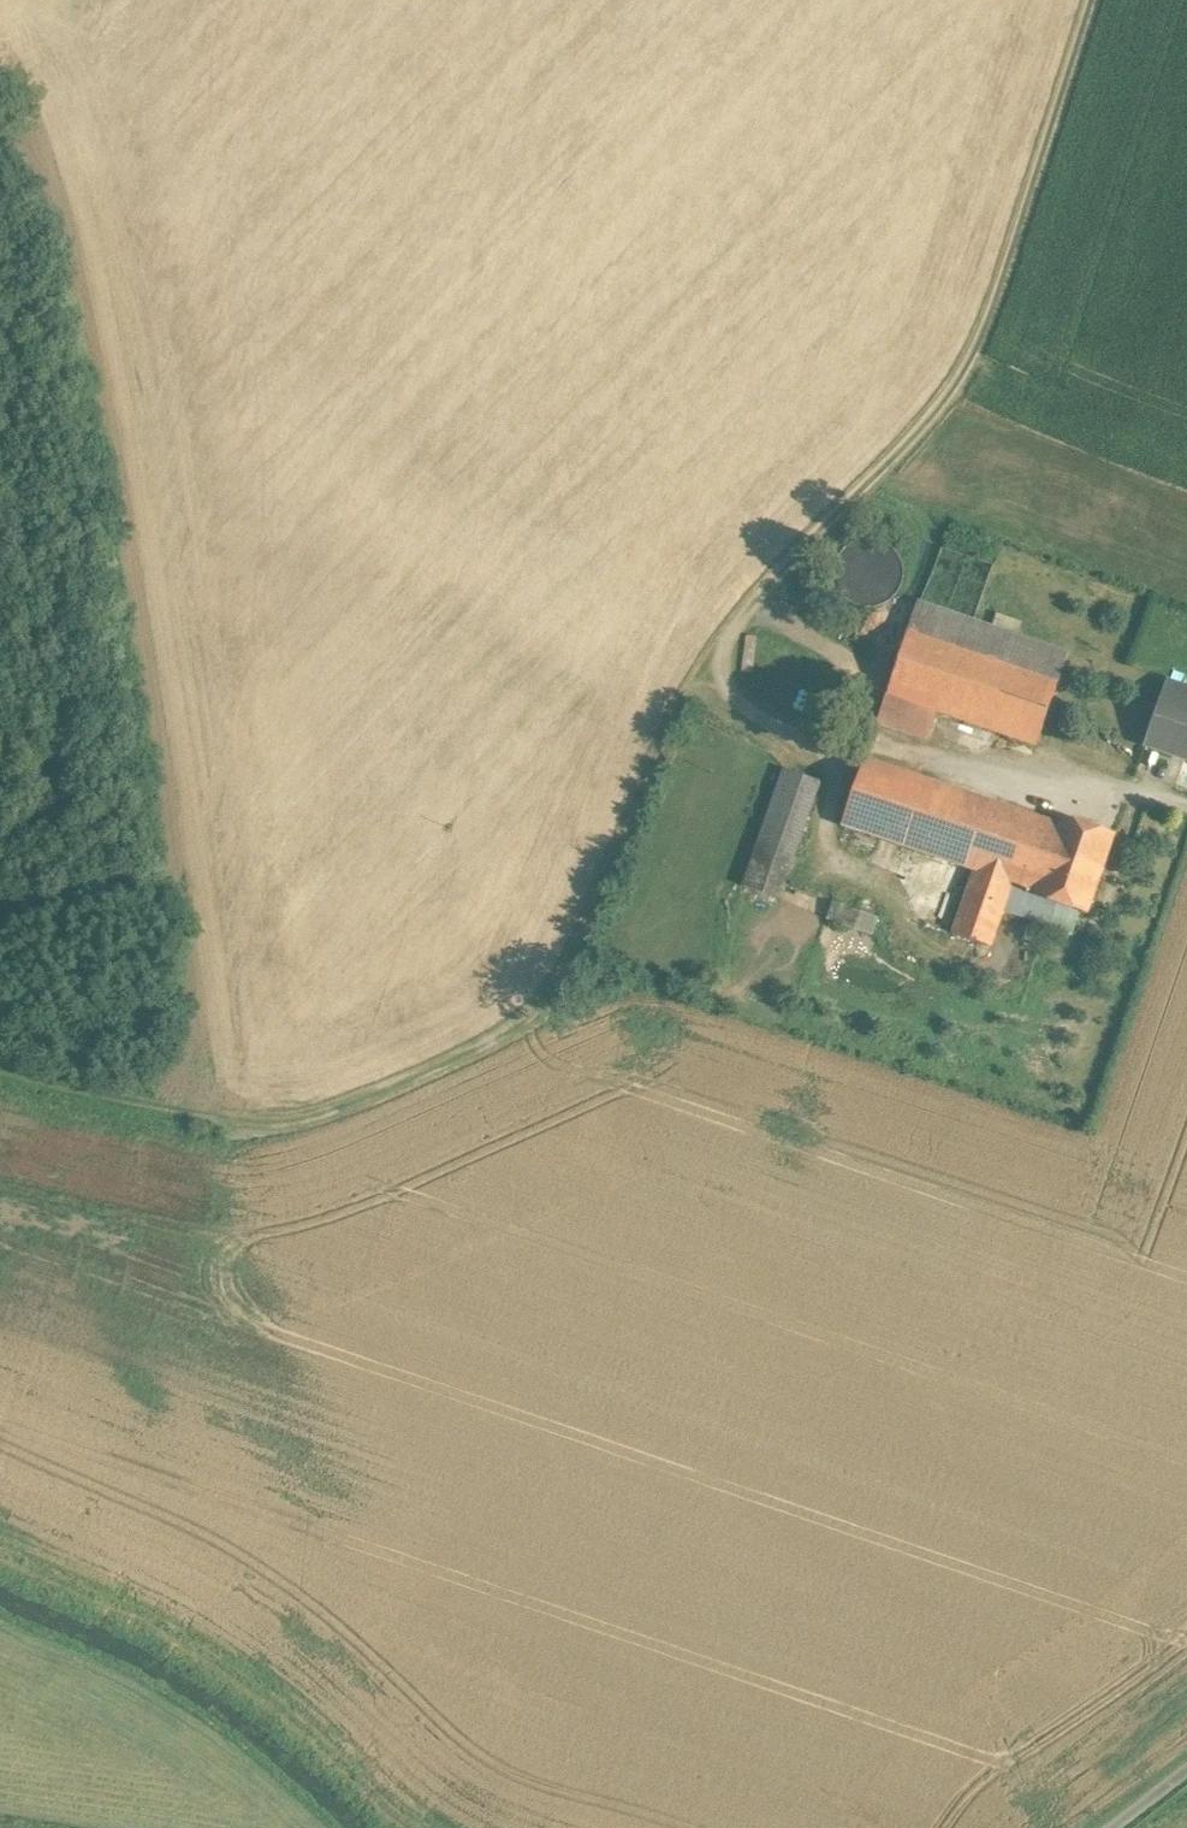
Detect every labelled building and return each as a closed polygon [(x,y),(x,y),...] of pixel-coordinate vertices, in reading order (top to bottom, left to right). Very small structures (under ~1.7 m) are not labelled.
[(901,586),(904,572),(901,559),(893,547),(882,540),(868,537),(855,540),(844,548),(836,560),(834,573),(837,586),(844,598),(856,605),(869,608),(883,605),(894,597),(901,586)] [(1069,652),(918,601),(909,628),(1060,679),(1069,652)] [(1013,632),(1017,621),(995,613),(991,624),(1013,632)] [(1060,679),(909,628),(887,694),(936,711),(1037,745),(1060,679)] [(1168,680),(1146,742),(1186,757),(1186,687),(1168,680)] [(936,711),(887,694),(877,723),(927,739),(936,711)] [(1041,818),(865,759),(842,826),(974,871),(1012,884),(1018,886),(1041,818)] [(785,770),(744,886),(780,899),(821,782),(785,770)] [(1114,835),(1062,818),(1060,825),(1041,818),(1018,886),(1037,892),(1035,897),(1087,914),(1114,835)] [(1012,884),(974,871),(953,934),(991,947),(1012,884)] [(871,930),(875,912),(827,903),(824,921),(871,930)] [(1044,910),(1024,903),(1011,941),(1031,948),(1044,910)]
